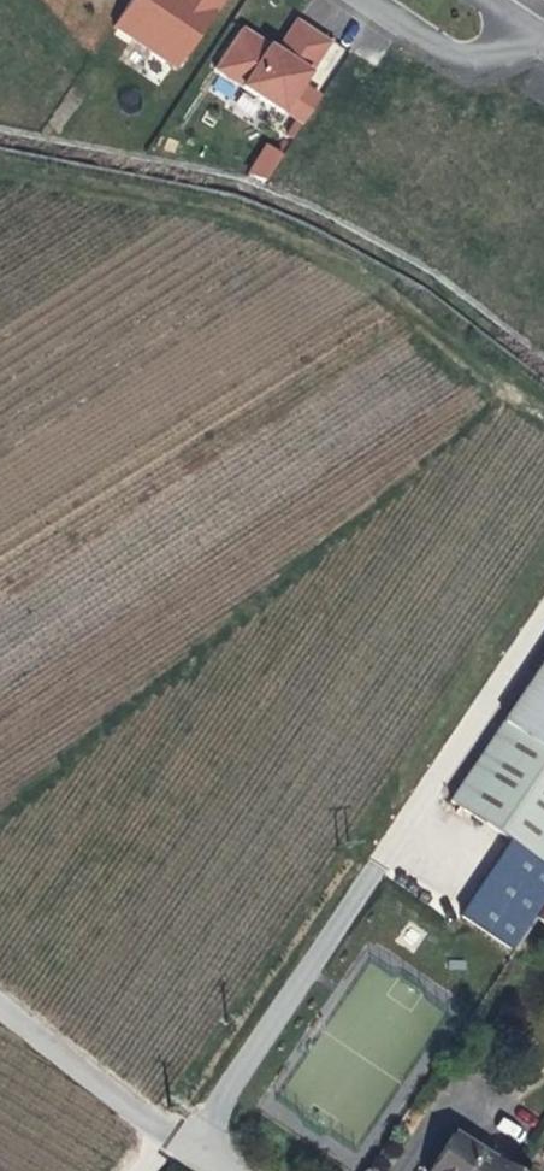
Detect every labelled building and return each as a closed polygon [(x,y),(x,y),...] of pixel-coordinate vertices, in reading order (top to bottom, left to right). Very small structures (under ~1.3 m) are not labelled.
[(113,29),(181,71),(225,0),(130,0),(113,29)] [(292,24),(273,53),(306,72),(324,45),(309,35),(292,24)] [(236,88),(263,47),(237,30),(210,70),(236,88)] [(273,53),(263,47),(236,88),(278,115),(306,72),(273,53)] [(270,182),(283,151),(263,142),(249,173),(270,182)] [(450,800),(541,861),(543,857),(543,660),(450,800)] [(429,1170),(510,1170),(451,1135),(429,1170)]
